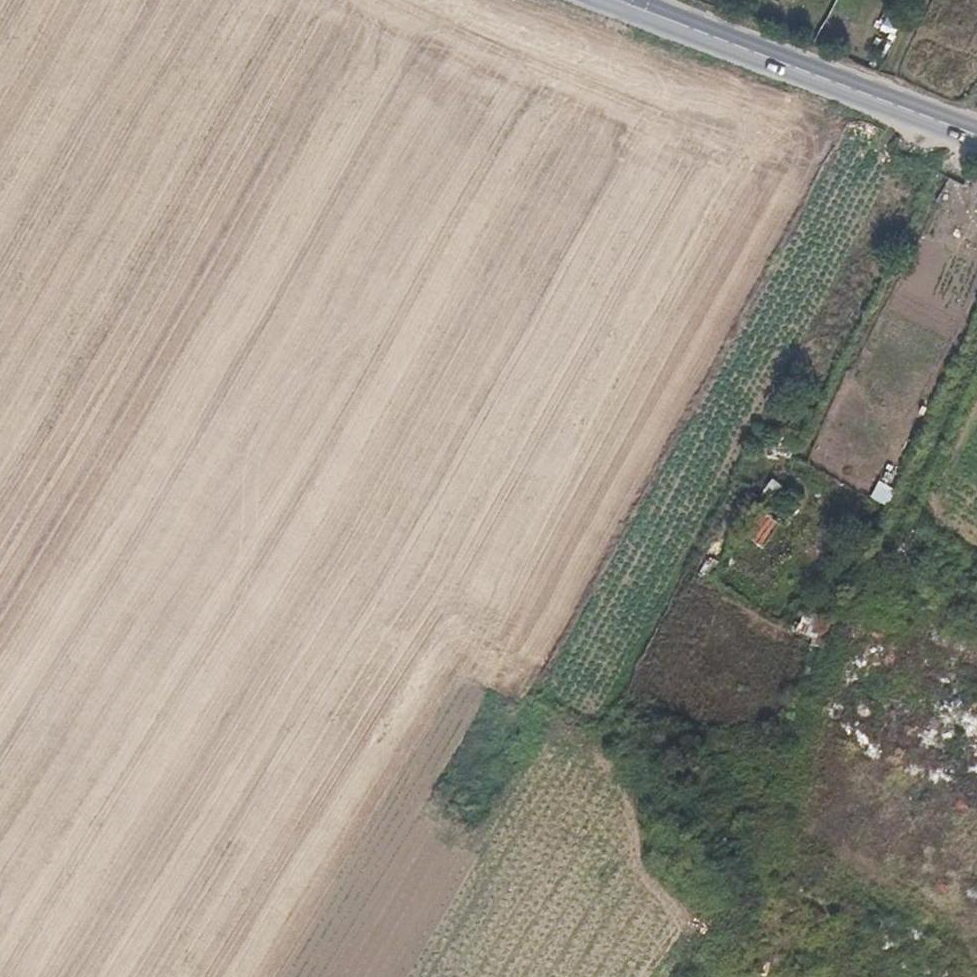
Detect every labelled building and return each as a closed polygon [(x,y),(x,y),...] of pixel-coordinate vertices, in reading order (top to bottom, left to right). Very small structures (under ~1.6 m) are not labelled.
[(868,495),(884,504),(893,489),(878,479),(868,495)] [(765,550),(778,522),(762,514),(748,543),(765,550)]
